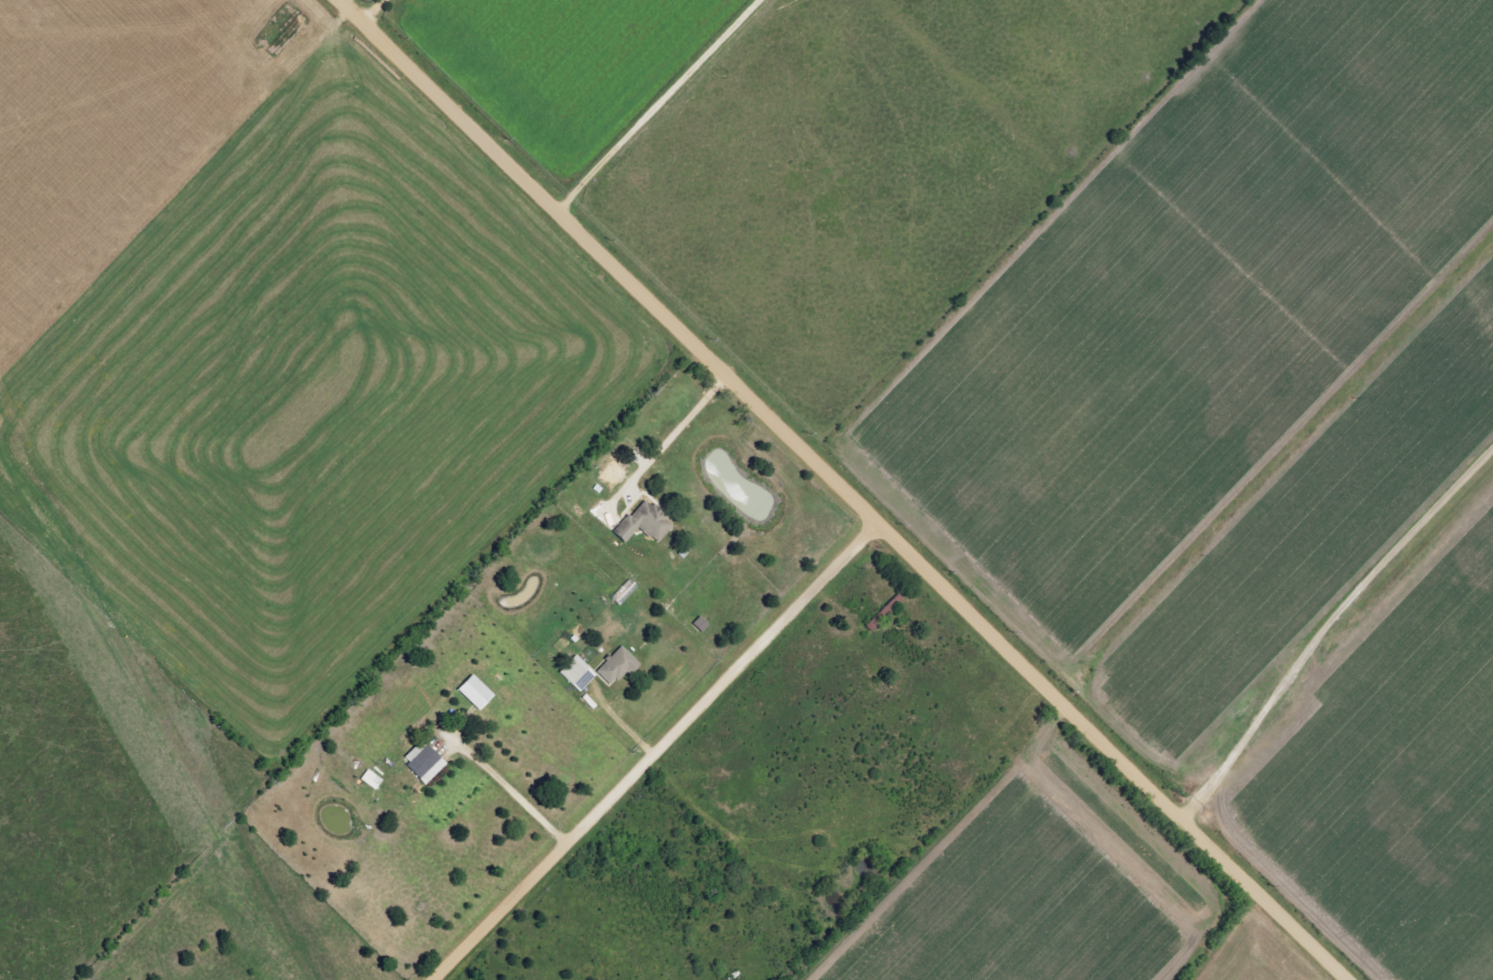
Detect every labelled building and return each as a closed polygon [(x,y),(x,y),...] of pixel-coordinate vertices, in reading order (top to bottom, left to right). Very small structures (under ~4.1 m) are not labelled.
[(657,544),(673,524),(641,498),(612,534),(624,543),(637,527),(657,544)] [(692,625),(701,632),(707,624),(698,617),(692,625)] [(612,688),(636,662),(620,646),(595,672),(612,688)] [(558,672),(577,692),(594,677),(575,656),(558,672)] [(492,696),(470,674),(455,690),(478,711),(492,696)] [(401,759),(424,784),(444,765),(421,740),(401,759)] [(381,780),(367,770),(360,780),(374,790),(381,780)]
